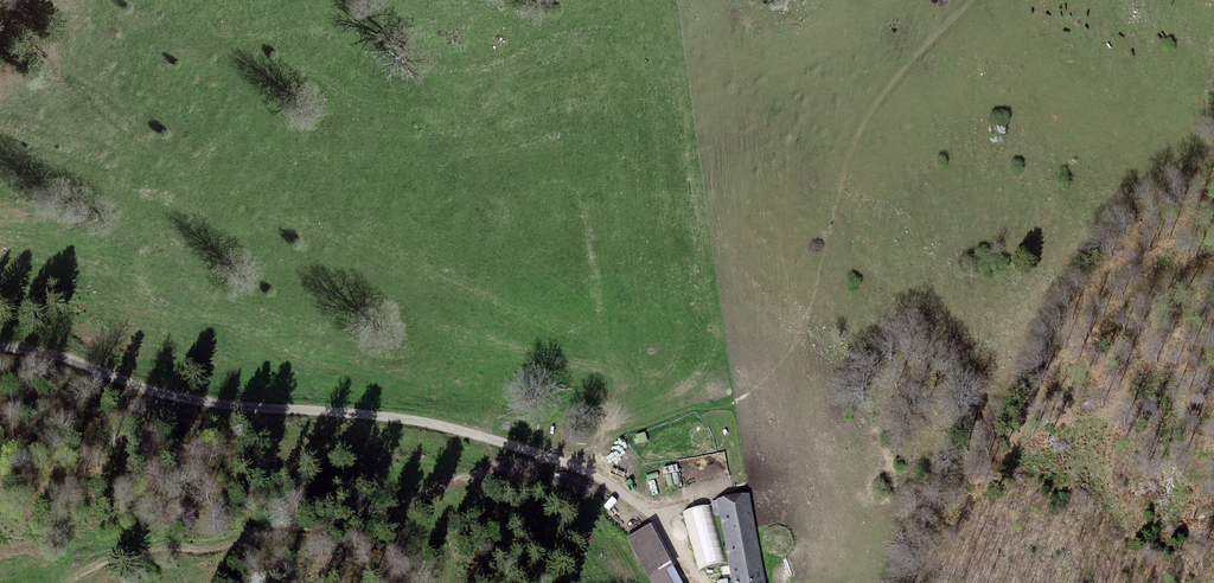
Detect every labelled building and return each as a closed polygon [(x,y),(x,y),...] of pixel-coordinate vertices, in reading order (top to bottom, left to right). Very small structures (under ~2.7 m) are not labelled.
[(515,433),(521,434),(524,423),(518,422),(515,433)] [(648,440),(646,433),(636,436),(639,443),(648,440)] [(678,472),(677,465),(664,468),(665,474),(678,472)] [(672,474),(675,484),(680,483),(677,473),(672,474)] [(746,495),(719,501),(734,582),(762,582),(746,495)] [(653,524),(626,539),(650,582),(682,582),(673,567),(676,566),(653,524)]
